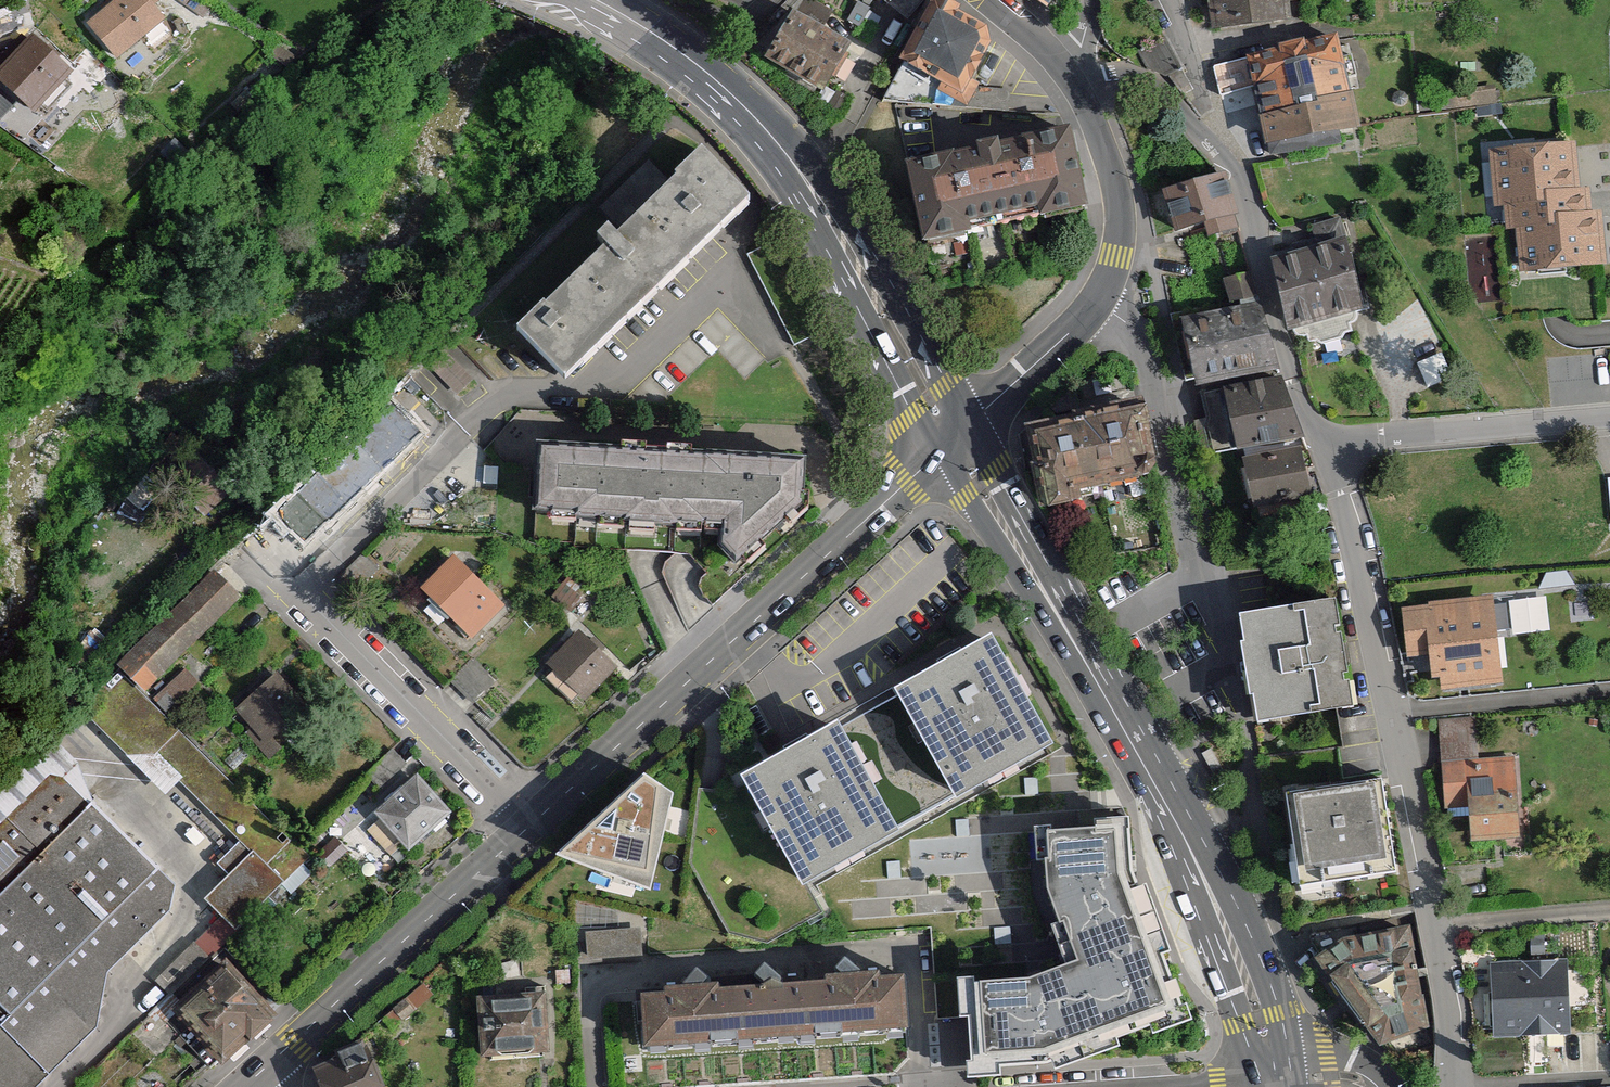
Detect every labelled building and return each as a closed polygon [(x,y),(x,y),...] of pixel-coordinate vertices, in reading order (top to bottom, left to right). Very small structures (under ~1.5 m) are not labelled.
[(88,22),(118,57),(170,14),(159,0),(114,0),(88,22)] [(953,0),(931,0),(899,58),(909,61),(908,63),(942,81),(937,89),(967,106),(980,82),(970,78),(991,41),(987,24),(959,8),(960,4),(953,0)] [(1216,35),(1296,24),(1292,0),(1211,0),(1216,35)] [(854,45),(797,10),(770,54),(826,89),(854,45)] [(32,34),(0,70),(0,77),(37,111),(73,71),(32,34)] [(1347,36),(1255,51),(1257,60),(1261,88),(1270,142),(1362,127),(1347,36)] [(1261,88),(1257,60),(1218,68),(1224,99),(1261,88)] [(1071,124),(905,161),(924,244),(972,233),(971,228),(1038,213),(1039,218),(1090,206),(1071,124)] [(1484,146),(1489,203),(1506,201),(1508,223),(1521,221),(1525,266),(1609,258),(1609,222),(1609,209),(1595,211),(1592,183),(1575,185),(1571,138),(1484,146)] [(706,162),(517,333),(553,373),(564,385),(735,231),(754,214),(706,162)] [(1221,169),(1159,193),(1178,241),(1240,217),(1221,169)] [(1352,237),(1280,255),(1300,333),(1372,315),(1352,237)] [(1263,302),(1187,323),(1201,376),(1278,355),(1263,302)] [(1290,376),(1225,391),(1240,453),(1305,437),(1290,376)] [(1144,400),(1031,425),(1049,503),(1162,478),(1144,400)] [(394,411),(278,522),(305,550),(422,439),(394,411)] [(1305,437),(1240,453),(1253,507),(1319,490),(1305,437)] [(809,459),(541,446),(538,519),(552,520),(552,533),(722,541),(721,575),(744,576),(814,516),(809,459)] [(509,605),(458,557),(424,592),(475,640),(509,605)] [(223,571),(137,651),(165,681),(251,601),(223,571)] [(1341,595),(1243,606),(1257,727),(1356,716),(1341,595)] [(1433,619),(1409,622),(1414,660),(1439,658),(1442,690),(1502,684),(1493,599),(1432,605),(1433,619)] [(583,634),(548,666),(584,704),(619,673),(583,634)] [(904,690),(962,799),(1054,751),(996,642),(904,690)] [(184,667),(152,695),(165,709),(197,681),(184,667)] [(278,668),(234,706),(265,741),(309,703),(278,668)] [(1475,723),(1439,725),(1443,817),(1473,816),(1475,842),(1527,840),(1523,760),(1477,762),(1475,723)] [(744,784),(806,892),(899,838),(837,730),(744,784)] [(101,1030),(108,970),(173,915),(180,886),(96,803),(83,762),(56,737),(0,790),(0,1086),(43,1086),(101,1030)] [(424,777),(380,818),(420,861),(464,820),(424,777)] [(643,782),(595,830),(634,869),(682,821),(643,782)] [(1386,783),(1289,795),(1301,899),(1398,887),(1386,783)] [(963,987),(968,1070),(1054,1064),(1181,1019),(1134,876),(1129,823),(1045,830),(1051,900),(1076,966),(1030,988),(963,987)] [(219,859),(227,870),(250,851),(242,841),(219,859)] [(261,853),(212,898),(242,931),(292,885),(261,853)] [(1413,919),(1296,938),(1381,1038),(1432,1020),(1413,919)] [(641,953),(639,925),(586,928),(587,956),(641,953)] [(1495,964),(1497,1039),(1572,1037),(1571,962),(1495,964)] [(236,965),(182,1013),(226,1061),(280,1014),(236,965)] [(899,976),(643,992),(647,1046),(902,1030),(899,976)] [(481,986),(484,1056),(556,1053),(553,983),(481,986)] [(949,1051),(959,1051),(958,1013),(948,1013),(949,1051)] [(313,1062),(324,1086),(393,1086),(371,1037),(313,1062)]
